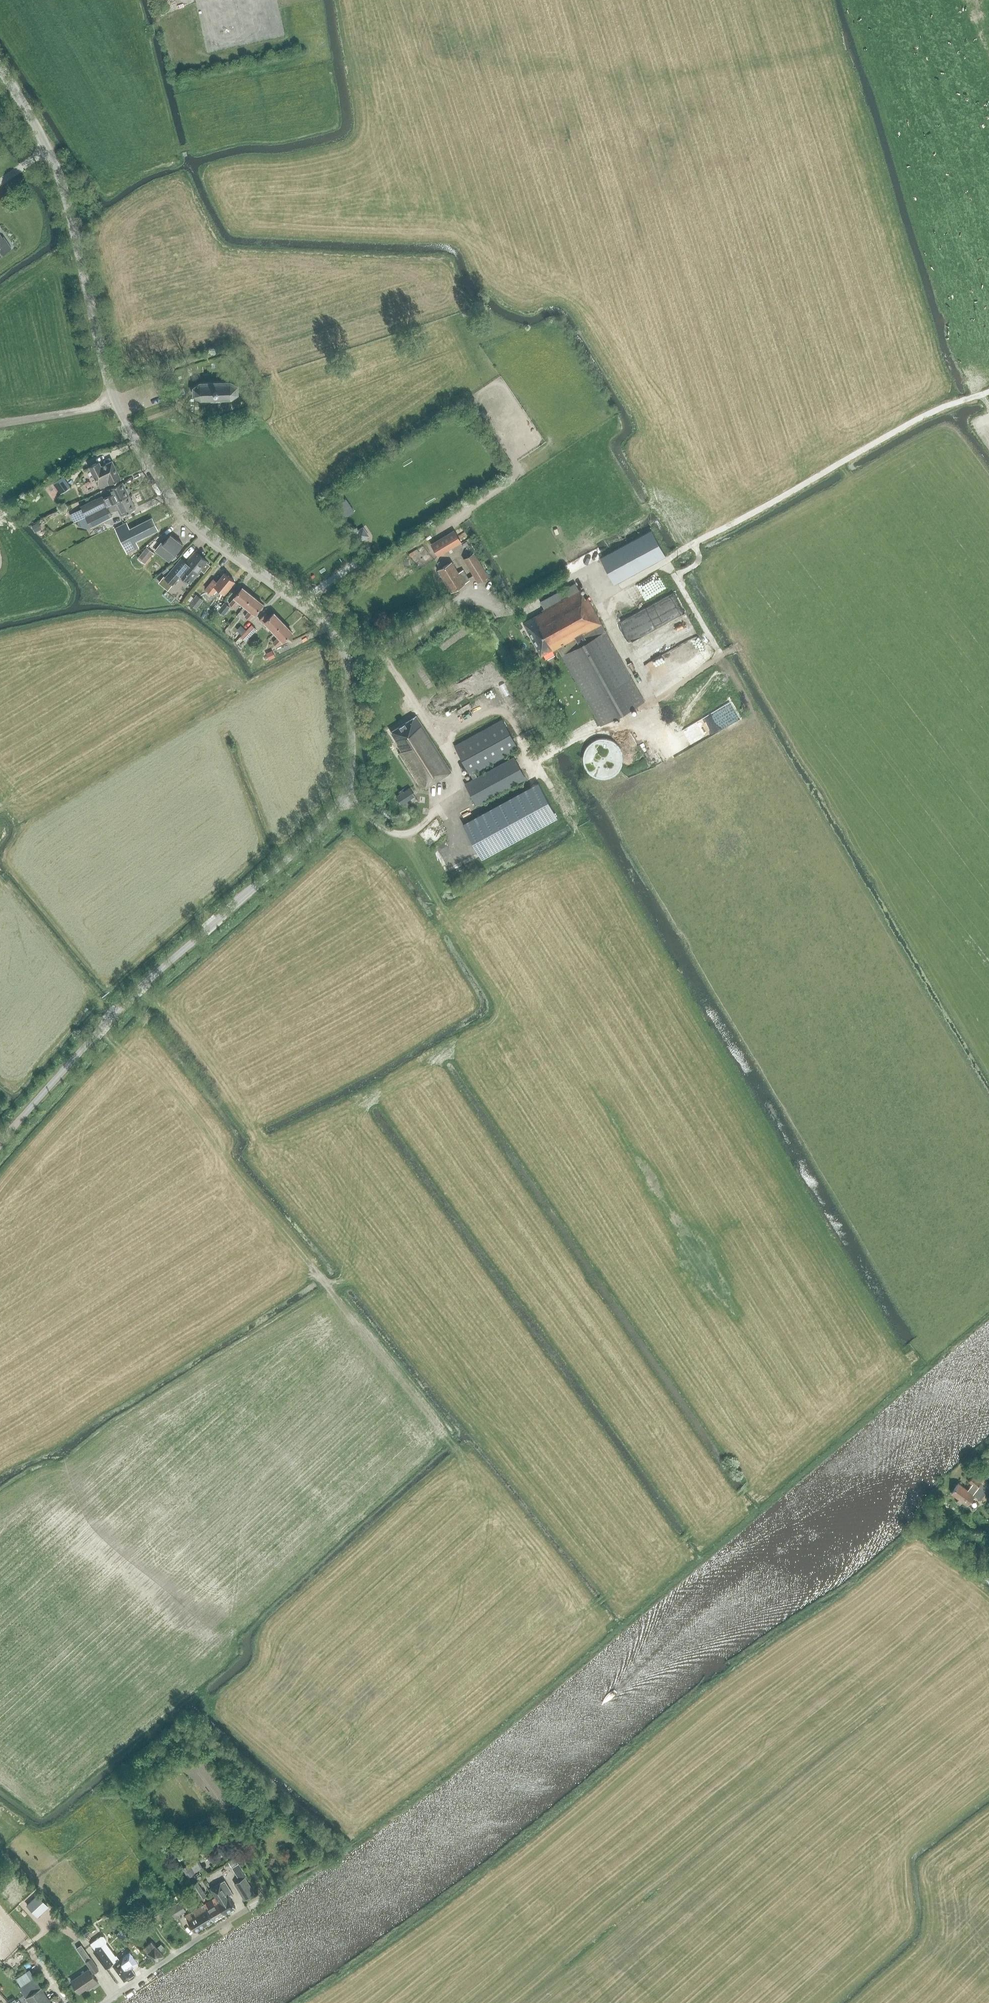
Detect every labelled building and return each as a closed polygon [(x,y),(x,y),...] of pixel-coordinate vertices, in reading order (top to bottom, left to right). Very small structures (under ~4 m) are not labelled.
[(0,234),(0,255),(11,248),(6,240),(5,241),(0,234)] [(193,387),(193,395),(201,399),(212,399),(221,399),(221,398),(231,398),(238,393),(238,385),(231,381),(200,382),(193,387)] [(265,411),(257,406),(254,412),(261,417),(265,411)] [(99,462),(89,466),(100,488),(110,484),(121,478),(112,460),(101,466),(99,462)] [(53,483),(60,493),(71,485),(63,475),(53,483)] [(109,488),(111,493),(106,496),(103,497),(102,495),(96,498),(95,498),(81,505),(86,516),(116,502),(116,501),(122,498),(122,499),(123,498),(123,497),(125,496),(126,497),(129,495),(123,482),(109,488)] [(337,493),(332,496),(337,504),(342,501),(337,493)] [(86,516),(85,516),(85,517),(79,520),(82,527),(86,525),(88,528),(90,526),(91,527),(113,516),(111,512),(119,508),(122,515),(136,508),(129,495),(126,497),(125,496),(123,497),(123,498),(122,499),(122,498),(116,501),(116,502),(86,516)] [(85,517),(85,516),(82,509),(71,514),(74,520),(73,521),(74,522),(75,522),(79,520),(85,517)] [(152,518),(130,529),(127,522),(115,528),(127,553),(139,547),(136,540),(158,529),(152,518)] [(32,525),(35,531),(41,527),(38,522),(32,525)] [(438,556),(462,542),(455,529),(431,543),(438,556)] [(665,555),(651,530),(600,558),(614,584),(665,555)] [(163,544),(161,542),(157,547),(163,552),(167,548),(175,554),(183,544),(170,534),(163,544)] [(146,546),(137,557),(135,560),(142,565),(144,563),(153,552),(146,546)] [(417,549),(409,554),(411,557),(419,552),(417,549)] [(463,557),(467,564),(478,582),(489,576),(478,558),(473,550),(463,557)] [(207,562),(207,561),(196,551),(186,562),(182,559),(166,578),(172,583),(178,576),(188,584),(200,569),(204,572),(210,565),(207,562)] [(469,580),(463,570),(458,573),(458,572),(451,562),(447,565),(438,570),(445,581),(451,592),(464,583),(469,580)] [(213,579),(206,589),(213,594),(218,588),(224,593),(234,581),(224,573),(217,582),(213,579)] [(553,651),(558,648),(588,702),(601,725),(644,701),(601,624),(602,624),(587,598),(585,599),(580,589),(579,590),(575,583),(557,593),(557,594),(540,603),(544,609),(542,610),(543,612),(523,623),(541,655),(552,649),(553,651)] [(239,601),(245,605),(252,595),(242,587),(234,597),(235,597),(229,604),(234,607),(239,601)] [(198,613),(208,600),(199,593),(189,605),(198,613)] [(252,595),(245,605),(250,610),(245,616),(249,620),(254,613),(255,613),(263,604),(252,595)] [(218,610),(224,615),(230,608),(224,602),(218,610)] [(265,622),(274,631),(283,622),(274,613),(269,617),(266,613),(259,619),(263,623),(265,622)] [(283,622),(274,631),(279,637),(273,642),(277,646),(283,640),(283,641),(292,632),(283,622)] [(241,634),(246,630),(240,625),(236,630),(241,634)] [(246,641),(256,629),(252,625),(241,636),(246,641)] [(636,642),(646,661),(655,656),(645,637),(636,642)] [(269,659),(276,656),(274,652),(273,650),(266,653),(269,659)] [(399,753),(422,790),(451,772),(416,716),(391,731),(398,743),(397,744),(402,751),(399,753)] [(473,779),(476,777),(473,773),(517,749),(502,720),(454,745),(470,774),(471,774),(473,779)] [(624,771),(621,736),(587,739),(590,774),(624,771)] [(514,757),(476,777),(473,779),(465,783),(477,805),(525,779),(514,757)] [(538,782),(463,823),(482,859),(558,817),(538,782)] [(398,793),(404,802),(417,793),(412,784),(398,793)] [(443,839),(428,852),(433,858),(448,845),(443,839)] [(980,1483),(980,1482),(981,1481),(972,1475),(967,1481),(973,1486),(972,1487),(970,1485),(967,1489),(958,1483),(951,1493),(958,1498),(956,1501),(959,1504),(961,1501),(966,1505),(974,1495),(980,1500),(980,1499),(984,1502),(988,1496),(988,1490),(988,1489),(981,1482),(980,1483)] [(338,1837),(332,1842),(339,1850),(345,1845),(338,1837)] [(227,1848),(223,1841),(218,1844),(222,1851),(227,1848)] [(239,1863),(235,1858),(228,1862),(232,1867),(239,1863)] [(188,1876),(203,1867),(197,1859),(190,1863),(189,1862),(182,1867),(188,1876)] [(234,1883),(244,1900),(255,1892),(245,1876),(234,1883)] [(215,1897),(215,1898),(224,1913),(224,1914),(235,1907),(228,1895),(232,1892),(230,1889),(224,1880),(214,1886),(210,1889),(215,1897)] [(206,1895),(198,1881),(192,1885),(201,1898),(206,1895)] [(37,1895),(27,1905),(38,1916),(48,1907),(37,1895)] [(215,1898),(204,1904),(213,1920),(224,1913),(215,1898)] [(174,1905),(178,1913),(179,1915),(186,1911),(181,1903),(180,1901),(174,1905)] [(148,1924),(165,1913),(159,1904),(143,1915),(148,1924)] [(213,1920),(204,1904),(193,1911),(185,1916),(195,1931),(213,1920)] [(54,1910),(49,1914),(57,1923),(62,1919),(54,1910)] [(106,1968),(112,1963),(114,1966),(124,1980),(135,1973),(123,1957),(119,1960),(106,1943),(107,1940),(103,1936),(101,1936),(90,1943),(95,1950),(93,1952),(106,1968)] [(144,1948),(156,1961),(163,1955),(160,1951),(165,1947),(161,1944),(157,1947),(152,1941),(144,1948)] [(92,1974),(99,1969),(91,1958),(84,1949),(80,1953),(86,1961),(91,1968),(89,1969),(71,1981),(79,1993),(90,1985),(91,1987),(98,1983),(92,1974)] [(30,2002),(51,2002),(35,1978),(19,1987),(30,2002)]
